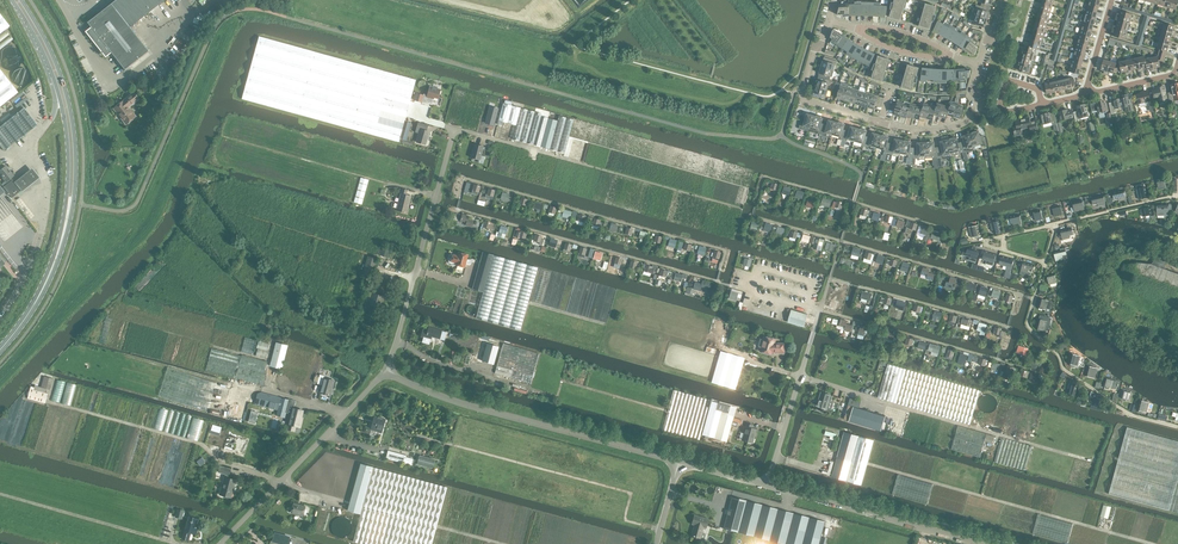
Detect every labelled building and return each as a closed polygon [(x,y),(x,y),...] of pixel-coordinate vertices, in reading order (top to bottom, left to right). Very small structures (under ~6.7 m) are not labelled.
[(88,22),(91,27),(86,31),(87,33),(86,33),(104,56),(105,56),(104,55),(105,55),(106,57),(112,52),(125,69),(149,51),(130,27),(154,8),(155,10),(160,6),(158,5),(165,0),(116,0),(88,22)] [(908,0),(895,0),(894,3),(892,2),(891,9),(892,9),(890,17),(902,21),(908,0)] [(994,0),(980,0),(979,2),(982,3),(981,6),(990,9),(991,3),(992,4),(994,0)] [(849,16),(849,4),(849,2),(842,3),(842,2),(842,7),(840,7),(838,15),(843,14),(843,16),(849,16)] [(888,4),(881,3),(880,16),(886,17),(888,4)] [(937,7),(925,3),(924,3),(918,25),(930,29),(932,21),(934,22),(936,15),(934,15),(937,7)] [(1097,12),(1099,6),(1089,3),(1087,9),(1097,12)] [(1052,6),(1042,4),(1041,10),(1050,13),(1052,6)] [(990,9),(981,6),(976,5),(975,8),(978,9),(976,15),(988,19),(989,14),(988,14),(990,9)] [(1095,18),(1097,12),(1087,9),(1085,15),(1095,18)] [(1050,13),(1041,10),(1039,16),(1049,19),(1050,13)] [(1132,14),(1121,11),(1120,14),(1117,13),(1116,16),(1130,20),(1132,14)] [(10,26),(0,14),(0,33),(10,26)] [(988,19),(976,15),(974,14),(973,19),(972,19),(971,24),(984,28),(986,22),(986,23),(988,19)] [(1095,18),(1085,15),(1082,14),(1080,21),(1083,22),(1093,24),(1095,18)] [(1049,19),(1039,16),(1037,22),(1047,25),(1049,19)] [(1130,20),(1116,16),(1115,19),(1118,20),(1117,23),(1129,27),(1130,20)] [(939,34),(945,22),(939,19),(933,31),(939,34)] [(944,37),(951,25),(945,22),(939,34),(944,37)] [(1047,25),(1037,22),(1035,28),(1045,31),(1047,25)] [(1092,31),(1093,24),(1083,22),(1082,28),(1092,31)] [(1080,27),(1070,23),(1068,28),(1079,31),(1080,27)] [(1129,27),(1117,23),(1116,26),(1114,26),(1113,29),(1127,33),(1129,27)] [(1173,30),(1174,26),(1164,23),(1162,30),(1175,33),(1176,31),(1173,30)] [(950,39),(955,30),(956,28),(951,25),(944,37),(950,39)] [(1045,31),(1035,28),(1033,34),(1043,37),(1045,31)] [(1090,37),(1092,31),(1082,28),(1080,34),(1090,37)] [(1127,33),(1113,29),(1112,32),(1115,33),(1114,36),(1125,39),(1127,33)] [(837,45),(843,36),(838,32),(838,33),(834,30),(833,30),(831,37),(833,39),(830,43),(831,42),(836,46),(837,45)] [(955,43),(961,33),(955,30),(950,39),(955,43)] [(1174,36),(1175,33),(1162,30),(1161,36),(1171,39),(1172,35),(1174,36)] [(960,46),(967,35),(962,31),(961,33),(955,43),(960,46)] [(1088,43),(1090,37),(1080,34),(1080,35),(1071,32),(1070,36),(1077,38),(1077,36),(1079,37),(1078,40),(1088,43)] [(1043,37),(1033,34),(1032,40),(1041,43),(1043,37)] [(965,49),(973,39),(967,35),(960,46),(965,49)] [(315,119),(373,135),(399,142),(405,118),(406,119),(416,80),(366,66),(259,36),(242,99),(315,119)] [(842,48),(848,39),(843,36),(837,45),(842,48)] [(1170,42),(1171,39),(1161,36),(1159,42),(1172,46),(1172,43),(1170,42)] [(848,52),(853,42),(854,42),(848,39),(842,48),(848,52)] [(978,43),(973,39),(965,49),(970,53),(971,52),(975,55),(978,48),(976,46),(979,42),(978,42),(978,43)] [(1032,40),(1030,46),(1030,47),(1036,49),(1040,50),(1041,43),(1032,40)] [(1086,49),(1088,43),(1078,40),(1076,47),(1086,49)] [(852,57),(858,47),(859,46),(854,42),(853,42),(848,52),(847,54),(852,57)] [(1171,48),(1172,46),(1159,42),(1157,48),(1167,51),(1168,48),(1171,48)] [(1030,47),(1030,46),(1026,45),(1025,49),(1022,48),(1021,51),(1034,55),(1036,49),(1030,47)] [(858,60),(864,49),(859,46),(858,47),(852,57),(858,60)] [(24,59),(24,57),(23,55),(22,53),(21,51),(19,49),(17,48),(15,47),(12,47),(9,47),(7,48),(5,49),(3,50),(1,52),(0,54),(0,65),(1,66),(2,68),(4,70),(6,71),(8,72),(11,72),(14,72),(17,71),(18,70),(21,68),(22,66),(23,64),(24,62),(24,60),(24,59)] [(1084,56),(1086,49),(1076,47),(1074,53),(1084,56)] [(864,63),(869,53),(869,51),(864,49),(858,60),(864,63)] [(870,66),(875,54),(869,51),(869,53),(864,63),(870,66)] [(1034,55),(1021,51),(1021,54),(1024,54),(1023,58),(1033,61),(1034,55)] [(1163,63),(1166,54),(1159,52),(1158,56),(1151,58),(1154,71),(1157,70),(1156,67),(1160,66),(1160,63),(1163,63)] [(1082,62),(1084,56),(1074,53),(1073,59),(1082,62)] [(884,82),(890,60),(878,56),(876,64),(875,63),(872,70),(874,71),(872,78),(884,82)] [(1145,59),(1145,56),(1138,58),(1141,71),(1144,70),(1143,67),(1146,66),(1147,66),(1145,59)] [(822,62),(820,67),(833,70),(834,71),(836,65),(837,65),(838,61),(824,57),(823,63),(822,62)] [(1033,61),(1023,58),(1022,61),(1019,60),(1018,63),(1031,67),(1033,61)] [(1141,71),(1138,58),(1132,59),(1134,69),(1138,68),(1138,71),(1141,71)] [(1154,71),(1151,58),(1145,59),(1147,66),(1146,66),(1147,69),(1151,68),(1152,71),(1154,71)] [(1081,68),(1082,62),(1073,59),(1071,65),(1081,68)] [(1134,69),(1132,59),(1126,61),(1129,74),(1131,73),(1131,70),(1134,69)] [(1106,74),(1110,61),(1104,60),(1101,70),(1104,71),(1104,73),(1106,74)] [(1114,72),(1116,63),(1110,61),(1106,74),(1109,75),(1110,72),(1114,73),(1114,72)] [(1129,74),(1126,61),(1119,62),(1116,63),(1114,72),(1121,70),(1121,72),(1125,71),(1126,74),(1129,74)] [(1031,67),(1018,63),(1017,66),(1020,67),(1019,70),(1029,73),(1031,67)] [(919,68),(907,64),(900,86),(912,90),(915,82),(917,83),(918,76),(916,76),(919,68)] [(1079,74),(1081,68),(1071,65),(1069,71),(1076,74),(1079,74)] [(831,77),(833,70),(820,67),(820,71),(819,77),(827,79),(830,80),(831,77)] [(927,82),(929,70),(929,69),(923,68),(921,81),(927,82)] [(18,92),(0,69),(0,106),(18,92)] [(971,70),(966,71),(965,69),(959,69),(959,70),(960,83),(966,82),(966,83),(967,83),(966,78),(969,78),(971,70)] [(33,80),(33,79),(32,78),(32,76),(31,74),(30,73),(28,72),(27,71),(25,71),(24,71),(22,71),(20,71),(19,72),(17,74),(16,75),(16,76),(15,78),(15,79),(15,81),(16,83),(17,85),(18,86),(19,87),(21,88),(23,88),(25,88),(27,88),(29,87),(30,86),(31,84),(32,83),(32,81),(33,80)] [(832,81),(830,80),(827,79),(819,77),(817,82),(815,86),(827,89),(829,83),(831,84),(832,81)] [(1070,77),(1064,78),(1066,89),(1073,87),(1070,77)] [(1060,90),(1066,89),(1064,78),(1057,80),(1060,90)] [(427,87),(428,86),(428,84),(427,83),(427,82),(426,81),(425,80),(423,80),(423,79),(422,79),(421,79),(419,80),(418,81),(417,82),(416,83),(416,84),(416,85),(416,87),(416,88),(417,89),(418,90),(419,90),(421,91),(422,91),(424,91),(425,90),(426,89),(427,88),(427,87)] [(1053,92),(1060,90),(1057,80),(1051,81),(1053,92)] [(1047,93),(1053,92),(1051,81),(1045,83),(1047,93)] [(1172,92),(1168,93),(1171,104),(1176,103),(1175,100),(1177,100),(1177,83),(1175,84),(1175,83),(1172,84),(1171,85),(1172,92)] [(843,100),(847,87),(841,85),(837,98),(843,100)] [(828,90),(827,89),(815,86),(814,90),(815,91),(813,96),(822,98),(823,95),(827,96),(828,90)] [(1167,101),(1167,97),(1164,86),(1156,87),(1157,89),(1152,90),(1154,98),(1158,97),(1160,103),(1167,101)] [(441,90),(430,87),(428,95),(424,94),(424,95),(417,93),(415,100),(432,105),(434,97),(439,98),(441,90)] [(849,102),(853,88),(847,87),(843,100),(849,102)] [(856,103),(859,90),(853,88),(849,102),(856,103)] [(862,105),(866,92),(859,90),(856,103),(862,105)] [(1147,105),(1146,102),(1150,101),(1148,91),(1141,92),(1142,93),(1141,94),(1141,93),(1137,94),(1139,104),(1140,106),(1141,107),(1146,106),(1147,105)] [(125,101),(115,109),(121,117),(126,124),(135,117),(127,108),(139,99),(134,92),(124,100),(125,101)] [(868,107),(872,94),(866,92),(862,105),(868,107)] [(878,100),(877,99),(878,96),(872,94),(868,107),(874,109),(875,106),(876,106),(878,100)] [(1115,109),(1120,108),(1125,107),(1126,111),(1126,112),(1133,110),(1129,94),(1122,95),(1123,98),(1121,98),(1120,98),(1120,99),(1113,100),(1113,102),(1110,103),(1112,114),(1116,113),(1115,109)] [(1098,113),(1100,112),(1100,114),(1107,112),(1106,111),(1108,110),(1107,104),(1103,104),(1102,100),(1096,101),(1096,103),(1090,104),(1092,111),(1098,110),(1098,113)] [(900,116),(904,105),(904,103),(898,101),(897,105),(896,104),(894,111),(895,111),(894,114),(900,116)] [(564,153),(573,120),(559,116),(558,120),(541,116),(542,114),(503,103),(498,120),(516,125),(512,139),(564,153)] [(906,118),(911,103),(910,107),(904,105),(900,116),(906,118)] [(913,118),(917,105),(911,103),(906,118),(907,118),(907,116),(913,118)] [(919,120),(924,103),(923,106),(917,105),(913,118),(919,120)] [(927,118),(930,105),(924,103),(919,120),(920,120),(921,116),(927,118)] [(940,116),(944,105),(938,103),(937,107),(933,120),(934,115),(940,116)] [(947,118),(951,103),(950,107),(944,105),(940,116),(947,118)] [(954,116),(957,105),(951,103),(947,118),(948,115),(954,116)] [(958,103),(957,105),(954,116),(960,118),(964,105),(958,103)] [(1089,116),(1087,107),(1086,107),(1085,104),(1077,106),(1078,111),(1074,112),(1076,120),(1080,119),(1080,118),(1089,116)] [(933,120),(937,107),(930,105),(927,118),(933,120)] [(490,107),(485,123),(494,125),(498,109),(490,107)] [(37,125),(23,108),(0,126),(0,146),(4,150),(37,125)] [(1074,117),(1072,110),(1068,111),(1067,109),(1058,111),(1060,119),(1065,118),(1065,119),(1074,117)] [(1052,122),(1052,125),(1053,124),(1057,124),(1054,114),(1050,115),(1050,113),(1046,114),(1046,113),(1040,114),(1043,123),(1047,122),(1047,123),(1052,122)] [(814,124),(816,116),(807,114),(805,121),(801,120),(799,129),(809,132),(809,131),(812,123),(814,124)] [(821,125),(823,118),(821,118),(821,117),(817,115),(816,116),(814,124),(812,123),(809,131),(818,134),(819,133),(822,134),(824,126),(821,125)] [(1021,129),(1031,127),(1032,132),(1038,130),(1035,118),(1035,121),(1030,122),(1029,117),(1028,117),(1028,118),(1016,121),(1016,120),(1017,125),(1014,126),(1014,125),(1016,135),(1022,134),(1021,129)] [(836,130),(838,123),(829,120),(827,127),(824,126),(822,134),(825,135),(826,137),(831,138),(832,134),(834,129),(836,130)] [(408,122),(403,140),(407,141),(411,123),(408,122)] [(839,122),(838,123),(836,130),(834,129),(832,134),(841,137),(840,140),(842,140),(844,140),(846,133),(843,132),(845,125),(843,124),(843,123),(839,122)] [(429,131),(426,131),(428,125),(418,123),(415,132),(419,133),(417,142),(426,144),(429,131)] [(858,136),(860,129),(851,126),(849,134),(846,133),(844,140),(847,141),(848,139),(849,139),(849,140),(854,142),(854,141),(856,136),(858,136)] [(861,128),(860,129),(858,136),(856,136),(854,141),(863,143),(862,146),(866,147),(868,139),(865,138),(867,131),(865,131),(865,130),(861,128)] [(972,132),(972,133),(974,141),(972,141),(973,146),(982,143),(983,146),(987,145),(984,137),(981,138),(979,131),(977,132),(976,131),(972,132)] [(871,140),(868,139),(866,147),(869,148),(869,149),(875,151),(876,148),(876,147),(878,142),(880,143),(882,136),(873,133),(871,140)] [(974,141),(972,133),(963,136),(965,144),(962,144),(964,152),(968,151),(967,148),(969,148),(969,149),(974,147),(973,146),(972,141),(974,141)] [(883,135),(882,136),(880,143),(878,142),(876,147),(885,150),(884,152),(888,153),(890,146),(887,145),(889,138),(887,137),(887,136),(883,135)] [(950,138),(950,140),(952,147),(949,147),(950,153),(951,152),(952,154),(953,155),(960,153),(964,152),(962,144),(958,145),(957,138),(955,138),(955,137),(950,138)] [(903,148),(905,141),(895,139),(894,147),(890,146),(888,153),(893,154),(893,155),(898,156),(899,156),(899,153),(900,148),(903,148)] [(905,140),(905,141),(903,148),(900,148),(899,153),(909,155),(908,157),(913,158),(914,150),(910,150),(911,142),(909,142),(910,141),(905,140)] [(952,147),(950,140),(941,142),(942,149),(938,149),(939,157),(944,157),(944,154),(945,154),(945,155),(950,154),(950,153),(949,147),(952,147)] [(927,142),(927,143),(928,150),(925,150),(925,155),(925,158),(935,158),(939,157),(938,149),(934,150),(934,142),(932,142),(932,141),(927,142)] [(928,150),(927,143),(918,143),(918,151),(914,150),(913,158),(919,159),(920,160),(925,159),(925,158),(925,155),(925,150),(928,150)] [(471,157),(480,160),(483,146),(474,144),(471,157)] [(7,183),(3,187),(12,197),(21,190),(16,185),(14,182),(12,180),(10,178),(13,176),(5,165),(0,170),(0,174),(6,182),(6,181),(8,183),(7,183)] [(16,185),(21,190),(22,192),(40,177),(32,168),(14,182),(16,185)] [(360,178),(354,202),(362,205),(369,180),(360,178)] [(1166,180),(1158,182),(1159,190),(1167,188),(1166,180)] [(472,190),(472,193),(478,194),(478,192),(479,192),(480,186),(474,184),(472,190)] [(1143,184),(1136,186),(1136,189),(1139,199),(1148,197),(1147,194),(1145,187),(1144,187),(1143,184)] [(791,189),(785,187),(783,192),(787,193),(786,194),(789,195),(791,189)] [(411,196),(406,195),(408,190),(400,188),(399,193),(401,194),(397,209),(395,208),(394,210),(407,213),(411,196)] [(1112,193),(1107,194),(1108,199),(1109,204),(1113,203),(1112,199),(1114,199),(1118,198),(1119,201),(1126,199),(1126,197),(1125,195),(1127,194),(1126,192),(1125,192),(1124,190),(1112,193)] [(1106,204),(1105,201),(1106,200),(1105,197),(1104,198),(1103,195),(1091,198),(1093,204),(1097,203),(1098,206),(1106,204)] [(830,200),(824,198),(822,205),(828,207),(830,200)] [(815,202),(809,200),(807,205),(811,206),(811,207),(813,208),(814,208),(815,208),(816,206),(814,205),(815,202)] [(1085,209),(1084,208),(1084,205),(1085,205),(1084,201),(1083,201),(1082,200),(1072,202),(1074,212),(1085,209)] [(1169,203),(1157,203),(1157,216),(1165,216),(1165,213),(1170,213),(1172,209),(1172,205),(1169,205),(1169,203)] [(1062,206),(1054,208),(1056,216),(1064,214),(1062,206)] [(1150,207),(1141,209),(1143,217),(1152,215),(1150,207)] [(567,222),(570,223),(570,220),(569,219),(571,212),(559,208),(557,213),(562,214),(562,212),(564,213),(562,219),(568,221),(567,222)] [(868,217),(870,211),(862,208),(862,210),(861,210),(860,213),(861,213),(860,218),(866,220),(867,216),(868,217)] [(1041,210),(1033,212),(1035,220),(1043,218),(1041,210)] [(583,226),(585,216),(579,214),(580,212),(575,211),(575,213),(579,214),(578,221),(577,224),(583,226)] [(881,214),(874,213),(873,218),(876,219),(876,220),(880,221),(881,219),(880,218),(881,214)] [(469,216),(462,214),(461,220),(467,222),(466,225),(472,227),(474,221),(468,219),(469,216)] [(1022,223),(1020,214),(1010,217),(1011,225),(1022,223)] [(887,216),(885,222),(891,224),(891,225),(892,225),(893,225),(895,226),(896,222),(897,220),(894,219),(895,218),(893,217),(887,216)] [(483,220),(482,226),(484,226),(483,226),(489,228),(489,230),(491,231),(493,225),(491,225),(491,222),(483,220)] [(905,222),(899,220),(897,225),(900,226),(900,227),(903,228),(905,222)] [(996,234),(1002,233),(999,221),(990,223),(992,231),(995,230),(996,234)] [(909,228),(916,231),(918,224),(911,222),(909,228)] [(980,235),(978,228),(978,225),(968,227),(971,238),(974,237),(975,238),(978,237),(978,236),(980,235)] [(920,233),(928,235),(930,228),(922,226),(920,233)] [(634,229),(634,227),(631,227),(630,228),(626,227),(625,234),(631,235),(632,233),(633,234),(634,231),(632,231),(633,229),(634,229)] [(785,229),(779,227),(777,232),(781,233),(780,235),(783,236),(785,229)] [(1072,228),(1068,229),(1060,230),(1061,234),(1060,234),(1060,237),(1062,236),(1063,241),(1063,240),(1070,238),(1069,235),(1073,234),(1073,231),(1073,229),(1072,229),(1072,228)] [(528,235),(526,234),(527,232),(521,230),(519,237),(525,238),(525,240),(526,240),(528,235)] [(790,237),(790,239),(795,241),(796,239),(796,238),(798,239),(800,233),(792,231),(790,237)] [(540,243),(542,236),(535,234),(533,241),(540,243)] [(817,238),(814,248),(821,251),(824,240),(817,238)] [(834,244),(827,242),(825,250),(829,251),(829,250),(832,251),(834,244)] [(383,246),(381,256),(388,257),(390,248),(383,246)] [(965,247),(963,255),(970,257),(969,260),(976,262),(980,250),(976,249),(977,247),(973,246),(973,248),(968,246),(968,248),(965,247)] [(579,253),(578,256),(584,258),(585,255),(587,249),(581,247),(579,253)] [(1061,251),(1054,252),(1056,260),(1056,262),(1057,262),(1058,263),(1064,262),(1066,258),(1066,255),(1067,254),(1065,248),(1060,249),(1061,251)] [(983,256),(982,259),(987,260),(986,264),(993,266),(994,263),(994,261),(995,261),(996,261),(997,258),(995,257),(996,256),(996,254),(989,252),(985,250),(983,256)] [(451,255),(450,256),(449,258),(450,259),(449,263),(451,263),(452,265),(454,265),(455,264),(456,265),(456,264),(457,263),(458,263),(457,265),(465,267),(466,263),(471,264),(472,260),(467,260),(468,255),(459,252),(458,256),(451,254),(451,255)] [(483,252),(472,289),(483,292),(476,318),(521,330),(538,268),(483,252)] [(602,254),(596,252),(594,258),(600,260),(602,254)] [(885,257),(878,255),(875,254),(874,256),(878,258),(877,260),(880,262),(880,263),(883,264),(885,257)] [(1000,261),(999,264),(1003,266),(1007,267),(1004,277),(1010,279),(1011,275),(1012,273),(1011,273),(1013,265),(1014,262),(1012,262),(1013,259),(1006,256),(1001,255),(1000,261)] [(363,275),(372,277),(377,259),(368,256),(363,275)] [(1167,261),(1167,262),(1167,260),(1166,259),(1158,256),(1157,256),(1156,256),(1150,264),(1152,264),(1157,258),(1158,258),(1159,258),(1166,260),(1166,261),(1167,261)] [(1166,270),(1167,262),(1167,261),(1166,261),(1166,260),(1159,258),(1158,258),(1157,258),(1152,264),(1150,264),(1137,263),(1136,265),(1125,264),(1123,270),(1134,273),(1177,289),(1177,274),(1166,270)] [(1034,265),(1031,264),(1023,261),(1021,271),(1028,273),(1029,268),(1033,269),(1034,265)] [(910,265),(903,263),(901,269),(908,271),(910,265)] [(929,270),(923,268),(922,274),(928,276),(927,279),(933,281),(935,274),(929,273),(929,270)] [(661,269),(659,275),(658,278),(665,279),(666,276),(667,271),(661,269)] [(1054,274),(1047,275),(1049,284),(1050,283),(1050,284),(1051,285),(1052,286),(1056,285),(1057,283),(1054,274)] [(960,290),(962,284),(956,282),(957,279),(951,277),(949,283),(955,285),(954,288),(960,290)] [(695,282),(693,289),(700,291),(701,287),(707,289),(710,290),(711,288),(712,283),(706,281),(703,281),(702,284),(695,282)] [(442,283),(440,291),(447,293),(449,285),(442,283)] [(1001,292),(993,290),(991,296),(999,298),(1001,292)] [(871,294),(870,293),(863,292),(861,298),(869,300),(871,294)] [(370,305),(381,308),(384,297),(372,293),(370,300),(367,299),(364,308),(369,310),(370,305)] [(1013,296),(1006,294),(1005,300),(1012,302),(1013,296)] [(882,298),(881,302),(884,303),(890,305),(892,305),(893,299),(892,299),(885,297),(885,299),(882,298)] [(1121,304),(1121,303),(1120,302),(1120,301),(1119,300),(1118,300),(1117,299),(1116,299),(1115,299),(1114,299),(1113,297),(1112,298),(1113,301),(1114,300),(1115,300),(1116,300),(1117,300),(1117,301),(1118,301),(1119,302),(1119,303),(1120,303),(1120,304),(1120,305),(1119,306),(1119,307),(1121,310),(1122,309),(1120,307),(1121,306),(1121,305),(1121,304)] [(1038,306),(1038,307),(1040,308),(1040,310),(1042,310),(1043,309),(1046,310),(1047,308),(1050,309),(1052,302),(1040,298),(1038,306)] [(1113,301),(1112,298),(1111,299),(1110,300),(1109,301),(1109,302),(1109,304),(1109,305),(1109,307),(1110,308),(1111,309),(1112,310),(1113,311),(1115,311),(1116,311),(1118,311),(1119,310),(1120,310),(1118,308),(1117,308),(1117,309),(1116,309),(1115,309),(1114,309),(1113,308),(1112,308),(1112,307),(1111,306),(1111,305),(1111,304),(1111,303),(1112,302),(1112,301),(1113,301)] [(1117,302),(1118,302),(1119,302),(1118,301),(1117,301),(1117,300),(1116,300),(1115,300),(1114,300),(1113,301),(1112,298),(1113,301),(1112,301),(1112,302),(1111,303),(1111,304),(1111,305),(1111,306),(1112,307),(1112,308),(1113,308),(1114,309),(1115,309),(1116,309),(1117,309),(1117,308),(1118,308),(1120,310),(1121,310),(1119,307),(1119,306),(1120,305),(1120,304),(1120,303),(1119,303),(1118,303),(1119,304),(1119,305),(1118,306),(1118,307),(1117,307),(1117,308),(1116,308),(1115,308),(1114,308),(1113,307),(1112,306),(1112,305),(1112,304),(1112,303),(1113,302),(1114,301),(1115,301),(1116,301),(1117,302)] [(895,300),(893,305),(896,306),(896,308),(898,308),(898,309),(904,311),(907,302),(898,300),(897,300),(895,300)] [(924,307),(915,305),(913,311),(922,314),(924,307)] [(804,327),(808,314),(792,310),(788,322),(804,327)] [(940,320),(942,313),(935,311),(935,313),(933,312),(932,316),(934,316),(934,317),(937,318),(937,319),(940,320)] [(1142,316),(1142,317),(1141,316),(1141,317),(1142,317),(1141,318),(1140,319),(1135,316),(1136,315),(1136,314),(1134,318),(1135,318),(1140,320),(1140,322),(1143,323),(1145,322),(1150,324),(1150,326),(1154,328),(1156,323),(1153,321),(1152,320),(1152,321),(1152,322),(1150,323),(1146,321),(1145,320),(1146,319),(1146,318),(1145,317),(1145,318),(1143,317),(1143,316),(1142,316)] [(1039,315),(1038,318),(1035,328),(1038,329),(1038,331),(1040,331),(1041,330),(1045,331),(1045,328),(1048,329),(1051,319),(1039,315)] [(970,327),(972,320),(963,318),(961,324),(970,327)] [(853,332),(854,328),(852,327),(853,326),(846,324),(847,321),(841,319),(839,326),(846,327),(845,330),(851,332),(851,331),(853,332)] [(980,323),(978,330),(981,331),(979,335),(985,336),(986,332),(985,332),(986,325),(980,323)] [(856,326),(855,331),(859,332),(857,338),(864,340),(865,333),(867,327),(861,325),(860,327),(856,326)] [(423,329),(421,337),(424,338),(423,342),(430,344),(431,340),(431,339),(431,336),(440,339),(442,331),(429,327),(428,330),(423,329)] [(1001,330),(1002,329),(996,327),(994,333),(1000,335),(1000,336),(1002,337),(1004,331),(1001,330)] [(880,332),(872,330),(871,333),(873,334),(873,336),(879,338),(880,332)] [(894,338),(895,334),(889,332),(886,342),(892,344),(893,340),(896,341),(897,339),(894,338)] [(774,343),(775,339),(764,336),(763,339),(760,339),(758,345),(759,346),(761,347),(760,351),(763,352),(764,353),(766,353),(768,353),(771,354),(772,351),(776,351),(776,352),(784,352),(784,343),(774,343)] [(257,340),(245,337),(241,350),(253,354),(257,340)] [(913,339),(907,338),(905,344),(913,346),(914,343),(912,343),(913,339)] [(254,355),(266,359),(270,344),(259,341),(254,355)] [(927,343),(920,341),(919,346),(922,347),(922,349),(925,350),(927,343)] [(270,366),(282,369),(287,345),(276,343),(270,366)] [(487,343),(482,361),(494,364),(499,347),(487,343)] [(532,375),(533,376),(539,353),(503,344),(495,373),(531,383),(532,377),(532,375)] [(941,347),(934,345),(931,354),(938,356),(941,347)] [(1019,346),(1017,352),(1026,356),(1029,349),(1019,346)] [(205,371),(234,378),(240,356),(211,348),(205,371)] [(954,357),(956,351),(949,349),(946,358),(947,360),(950,361),(952,360),(953,356),(954,357)] [(712,382),(735,389),(743,358),(721,351),(712,382)] [(1069,361),(1068,363),(1071,364),(1070,366),(1073,366),(1074,365),(1077,366),(1078,363),(1080,356),(1071,353),(1069,361)] [(967,355),(961,354),(959,360),(966,362),(967,355)] [(235,378),(263,386),(266,374),(264,373),(267,362),(242,355),(235,378)] [(1040,363),(1037,362),(1034,361),(1033,361),(1033,362),(1032,368),(1038,369),(1038,371),(1040,371),(1040,369),(1038,368),(1040,363)] [(1000,366),(1000,364),(994,362),(992,369),(998,371),(999,368),(1000,368),(1001,366),(1000,366)] [(888,364),(878,398),(970,424),(980,391),(888,364)] [(1014,368),(1008,366),(1007,368),(1006,368),(1006,370),(1007,370),(1005,376),(1011,377),(1012,374),(1014,374),(1015,370),(1013,370),(1014,368)] [(1097,368),(1088,366),(1085,376),(1094,378),(1097,368)] [(165,369),(158,398),(206,411),(214,382),(165,369)] [(334,380),(324,377),(325,376),(320,374),(317,383),(322,384),(320,392),(330,395),(334,380)] [(45,403),(47,393),(45,393),(46,388),(50,389),(53,378),(44,376),(41,387),(35,385),(34,387),(31,386),(27,398),(45,403)] [(60,402),(66,381),(57,378),(50,399),(60,402)] [(1105,378),(1103,385),(1105,386),(1104,387),(1109,388),(1109,387),(1115,389),(1117,381),(1105,378)] [(1067,388),(1070,389),(1068,393),(1075,395),(1079,383),(1076,382),(1076,381),(1072,380),(1071,381),(1070,381),(1067,388)] [(62,402),(71,405),(77,384),(67,381),(62,402)] [(673,390),(662,430),(699,440),(710,400),(673,390)] [(1122,390),(1120,397),(1122,398),(1122,400),(1126,401),(1126,399),(1128,400),(1129,400),(1131,393),(1130,392),(1122,390)] [(1091,391),(1090,396),(1094,397),(1091,404),(1091,407),(1090,408),(1100,410),(1100,409),(1100,407),(1103,399),(1096,398),(1097,395),(1091,391)] [(278,410),(281,398),(258,392),(255,404),(278,410)] [(817,406),(826,408),(830,395),(821,393),(817,406)] [(862,399),(856,397),(854,404),(860,406),(862,399)] [(300,421),(303,411),(293,408),(293,406),(287,405),(289,400),(281,398),(278,410),(276,415),(284,417),(285,413),(291,414),(288,429),(294,430),(295,426),(300,427),(301,423),(300,421)] [(1146,412),(1148,405),(1149,402),(1140,400),(1137,410),(1140,410),(1139,412),(1143,413),(1143,411),(1146,412)] [(714,438),(723,405),(711,401),(702,435),(714,438)] [(36,450),(49,406),(33,402),(24,432),(19,431),(17,439),(20,440),(19,445),(36,450)] [(736,408),(723,405),(714,438),(727,441),(729,434),(730,431),(731,426),(733,421),(736,408)] [(160,406),(154,428),(199,440),(205,418),(160,406)] [(854,407),(849,421),(881,431),(885,417),(854,407)] [(371,430),(381,432),(385,419),(374,416),(371,430)] [(739,439),(743,440),(752,443),(756,429),(752,428),(753,425),(746,423),(743,433),(741,432),(739,439)] [(213,424),(211,430),(220,433),(222,427),(213,424)] [(994,436),(972,430),(958,426),(951,449),(980,457),(984,441),(992,443),(994,436)] [(1127,427),(1109,494),(1169,510),(1177,513),(1177,441),(1127,427)] [(861,485),(874,441),(844,432),(832,477),(861,485)] [(1026,471),(1032,446),(1001,437),(994,462),(1026,471)] [(386,458),(404,463),(406,457),(406,455),(388,450),(386,458)] [(415,466),(436,472),(439,461),(418,455),(415,466)] [(202,457),(197,461),(200,466),(206,462),(202,457)] [(404,463),(412,465),(414,459),(406,457),(404,463)] [(353,541),(363,543),(431,543),(447,488),(361,464),(348,510),(361,514),(353,541)] [(228,475),(229,475),(231,469),(220,466),(218,472),(225,474),(222,487),(223,487),(220,495),(231,498),(232,492),(231,492),(235,480),(228,478),(228,475)] [(723,528),(738,532),(754,536),(769,540),(783,543),(819,543),(825,521),(809,517),(793,513),(778,509),(762,505),(746,500),(731,496),(723,528)] [(302,516),(305,506),(294,503),(291,512),(296,513),(295,514),(302,516)] [(1104,505),(1100,517),(1107,519),(1111,507),(1104,505)] [(178,508),(175,517),(182,519),(185,511),(178,508)] [(705,533),(702,533),(703,527),(706,528),(709,519),(694,515),(692,524),(694,525),(691,536),(703,539),(704,539),(705,534),(705,533)] [(190,516),(186,530),(185,530),(182,539),(189,541),(191,532),(196,534),(198,527),(197,527),(200,519),(190,516)] [(352,527),(352,525),(351,523),(350,522),(349,520),(348,519),(347,518),(346,517),(344,516),(342,516),(341,516),(339,516),(337,517),(336,517),(334,519),(333,520),(332,521),(331,523),(331,525),(331,527),(331,528),(331,530),(332,532),(333,533),(334,535),(336,536),(338,537),(340,537),(342,537),(344,537),(345,536),(347,535),(349,534),(350,532),(351,531),(351,529),(352,527)] [(273,540),(283,543),(285,537),(275,534),(273,540)]
